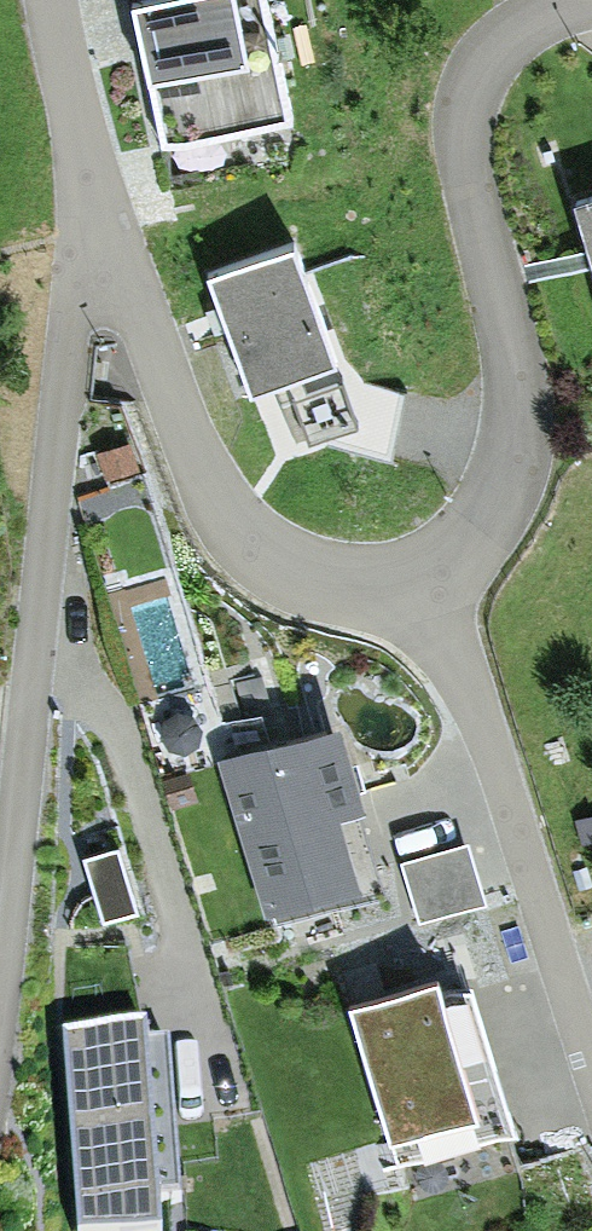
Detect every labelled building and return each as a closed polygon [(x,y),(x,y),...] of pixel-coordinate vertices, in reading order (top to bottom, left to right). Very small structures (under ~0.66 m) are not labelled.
[(128,14),(155,148),(285,122),(260,0),(197,0),(128,14)] [(569,199),(591,278),(591,192),(569,199)] [(286,247),(197,280),(240,395),(329,363),(286,247)] [(244,721),(207,732),(266,923),(372,891),(329,751),(260,772),(244,721)] [(475,847),(409,863),(424,926),(490,910),(475,847)] [(106,927),(140,921),(128,856),(94,862),(106,927)] [(432,985),(345,1010),(389,1165),(503,1133),(493,1097),(466,1105),(432,985)] [(54,1055),(59,1230),(161,1230),(156,1053),(54,1055)]
